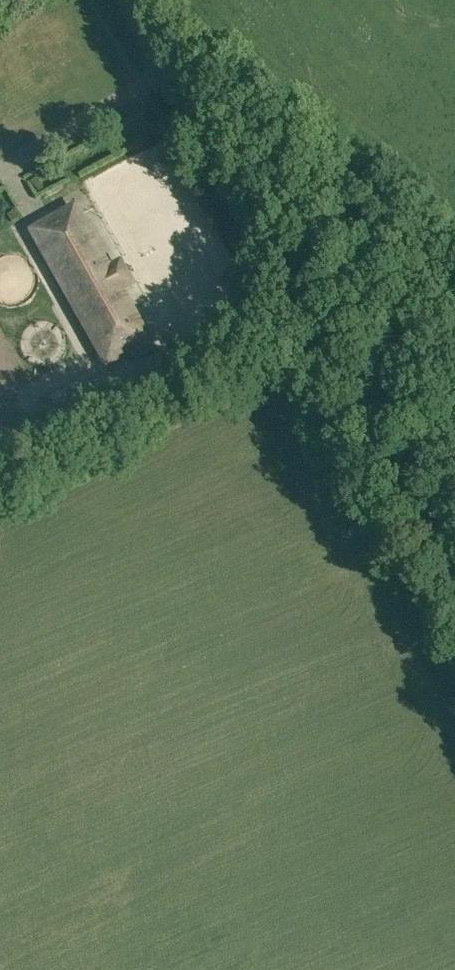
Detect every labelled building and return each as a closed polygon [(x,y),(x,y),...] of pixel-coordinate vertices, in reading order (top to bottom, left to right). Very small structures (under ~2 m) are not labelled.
[(73,206),(22,233),(99,376),(150,349),(121,295),(129,291),(115,265),(107,270),(73,206)]
